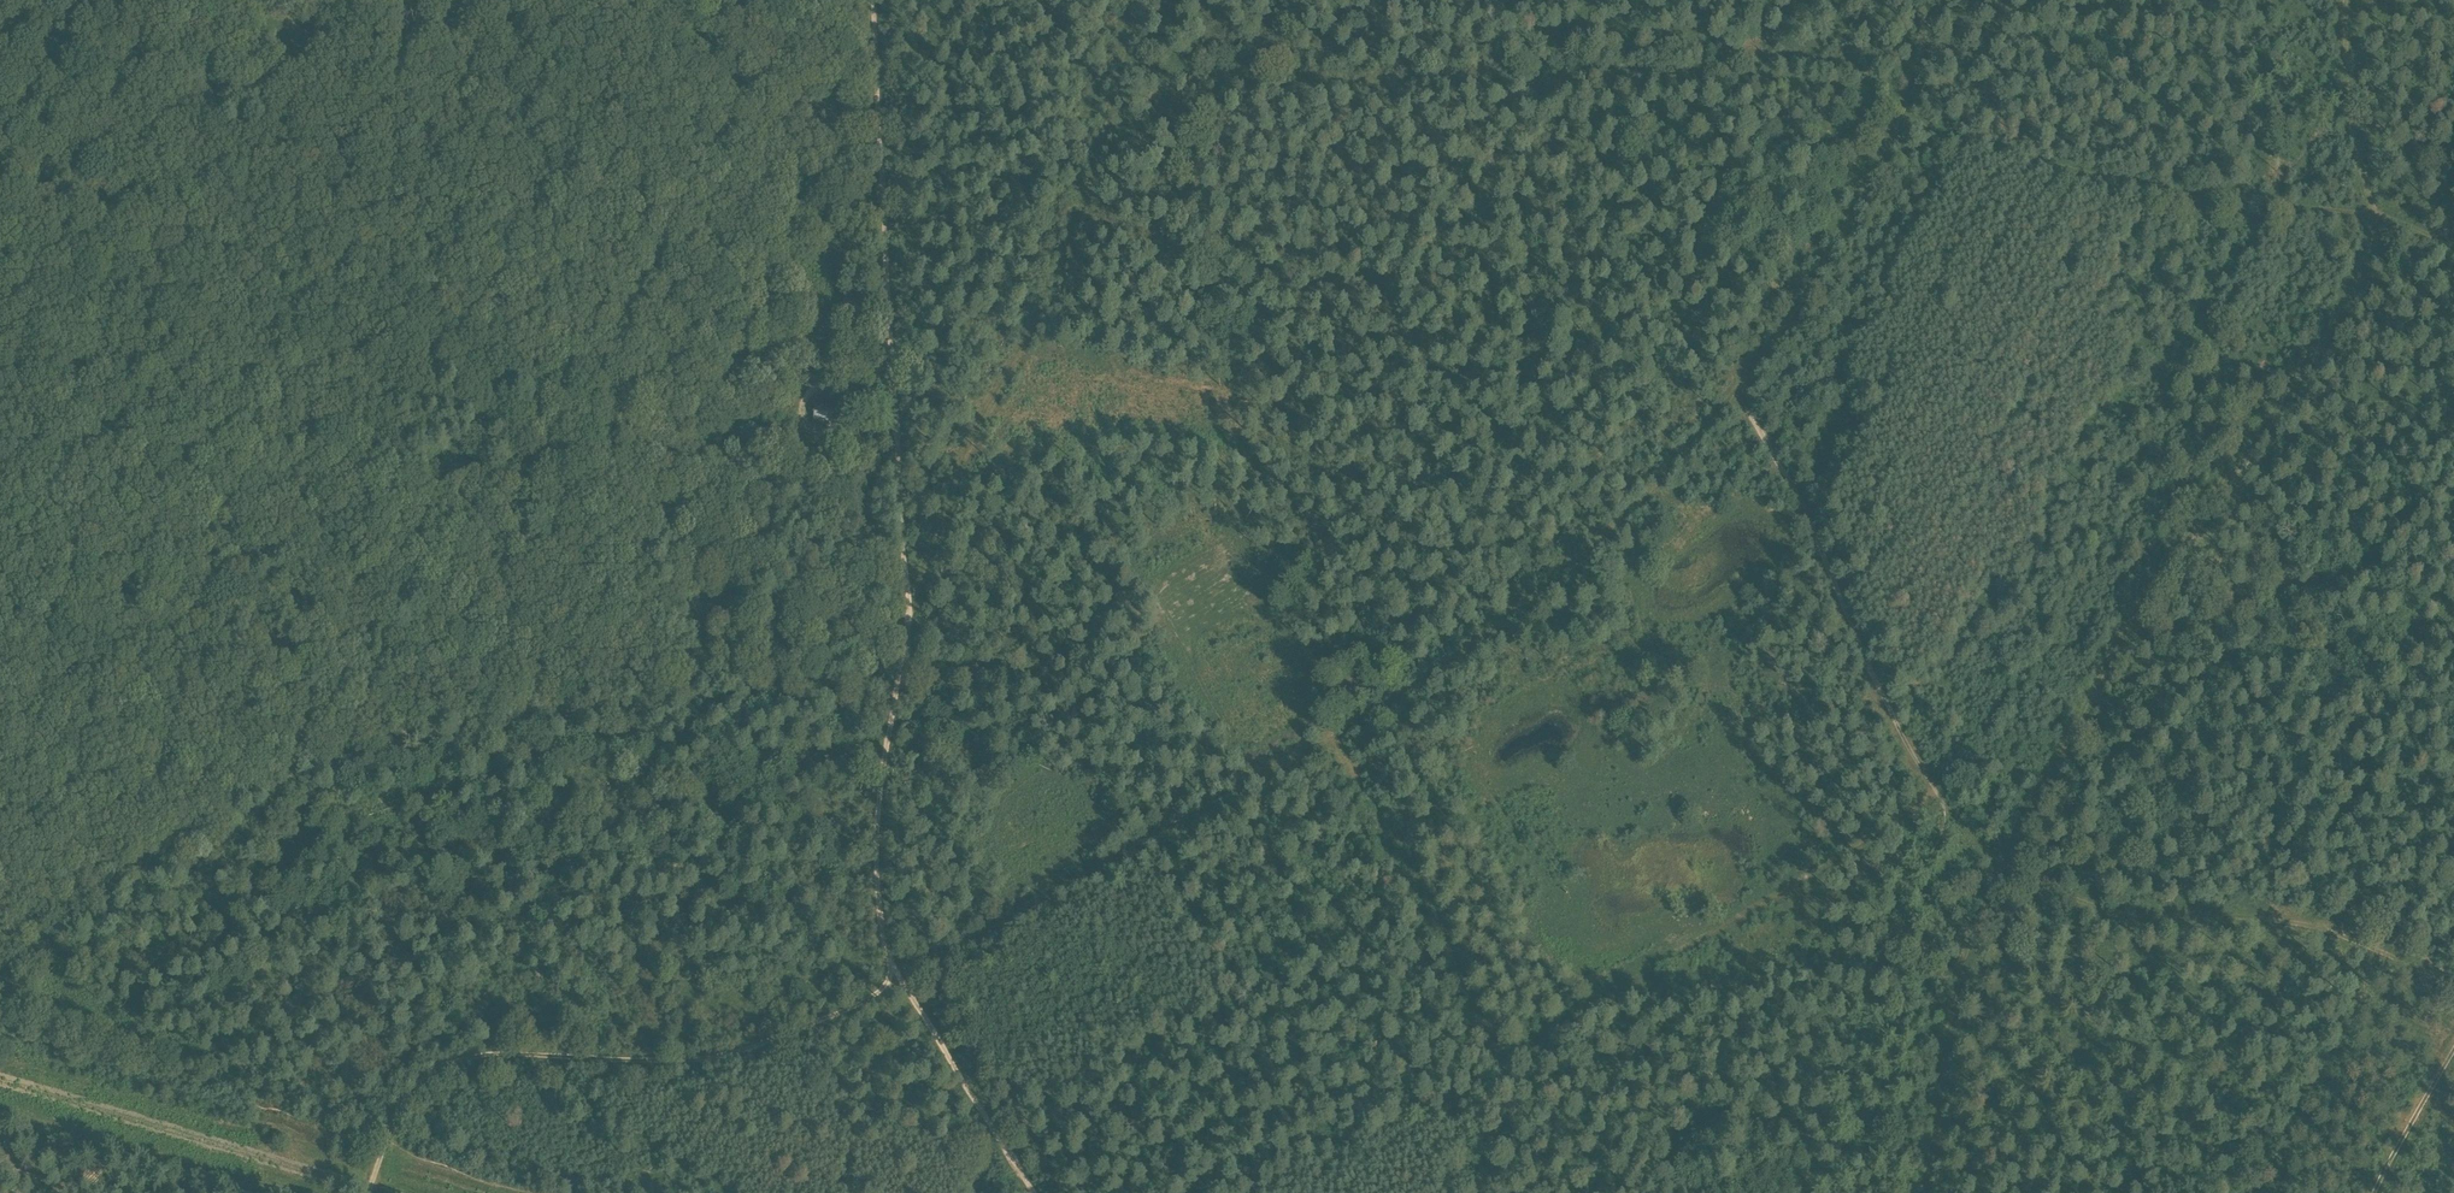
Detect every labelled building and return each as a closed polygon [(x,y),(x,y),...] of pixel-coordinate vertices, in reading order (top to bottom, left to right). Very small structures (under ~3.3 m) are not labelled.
[(814,404),(813,420),(833,421),(834,405),(814,404)]
